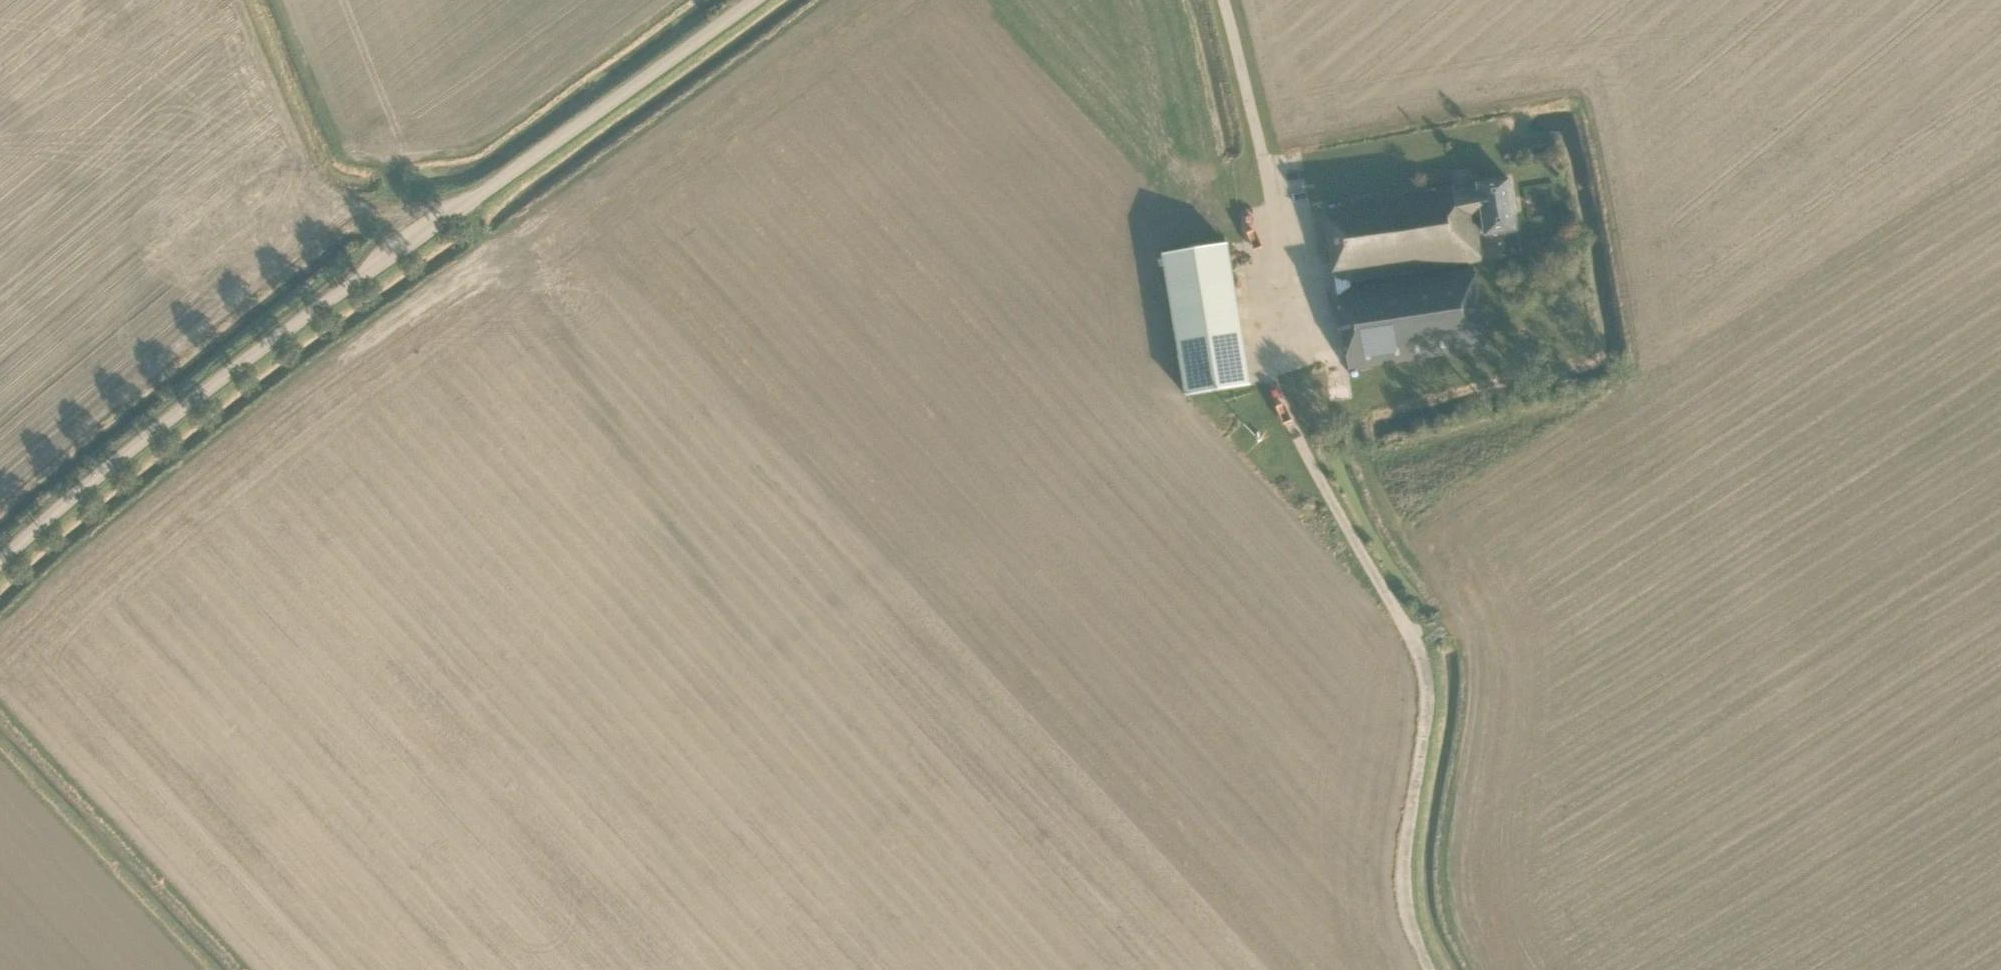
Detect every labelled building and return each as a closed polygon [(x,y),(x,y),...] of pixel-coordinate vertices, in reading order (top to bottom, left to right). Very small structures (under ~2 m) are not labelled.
[(1509,178),(1477,183),(1478,187),(1454,191),(1453,186),(1322,207),(1348,369),(1487,347),(1474,262),(1482,260),(1475,215),(1482,214),(1485,235),(1517,230),(1509,178)] [(1163,254),(1186,395),(1250,384),(1227,243),(1163,254)]
